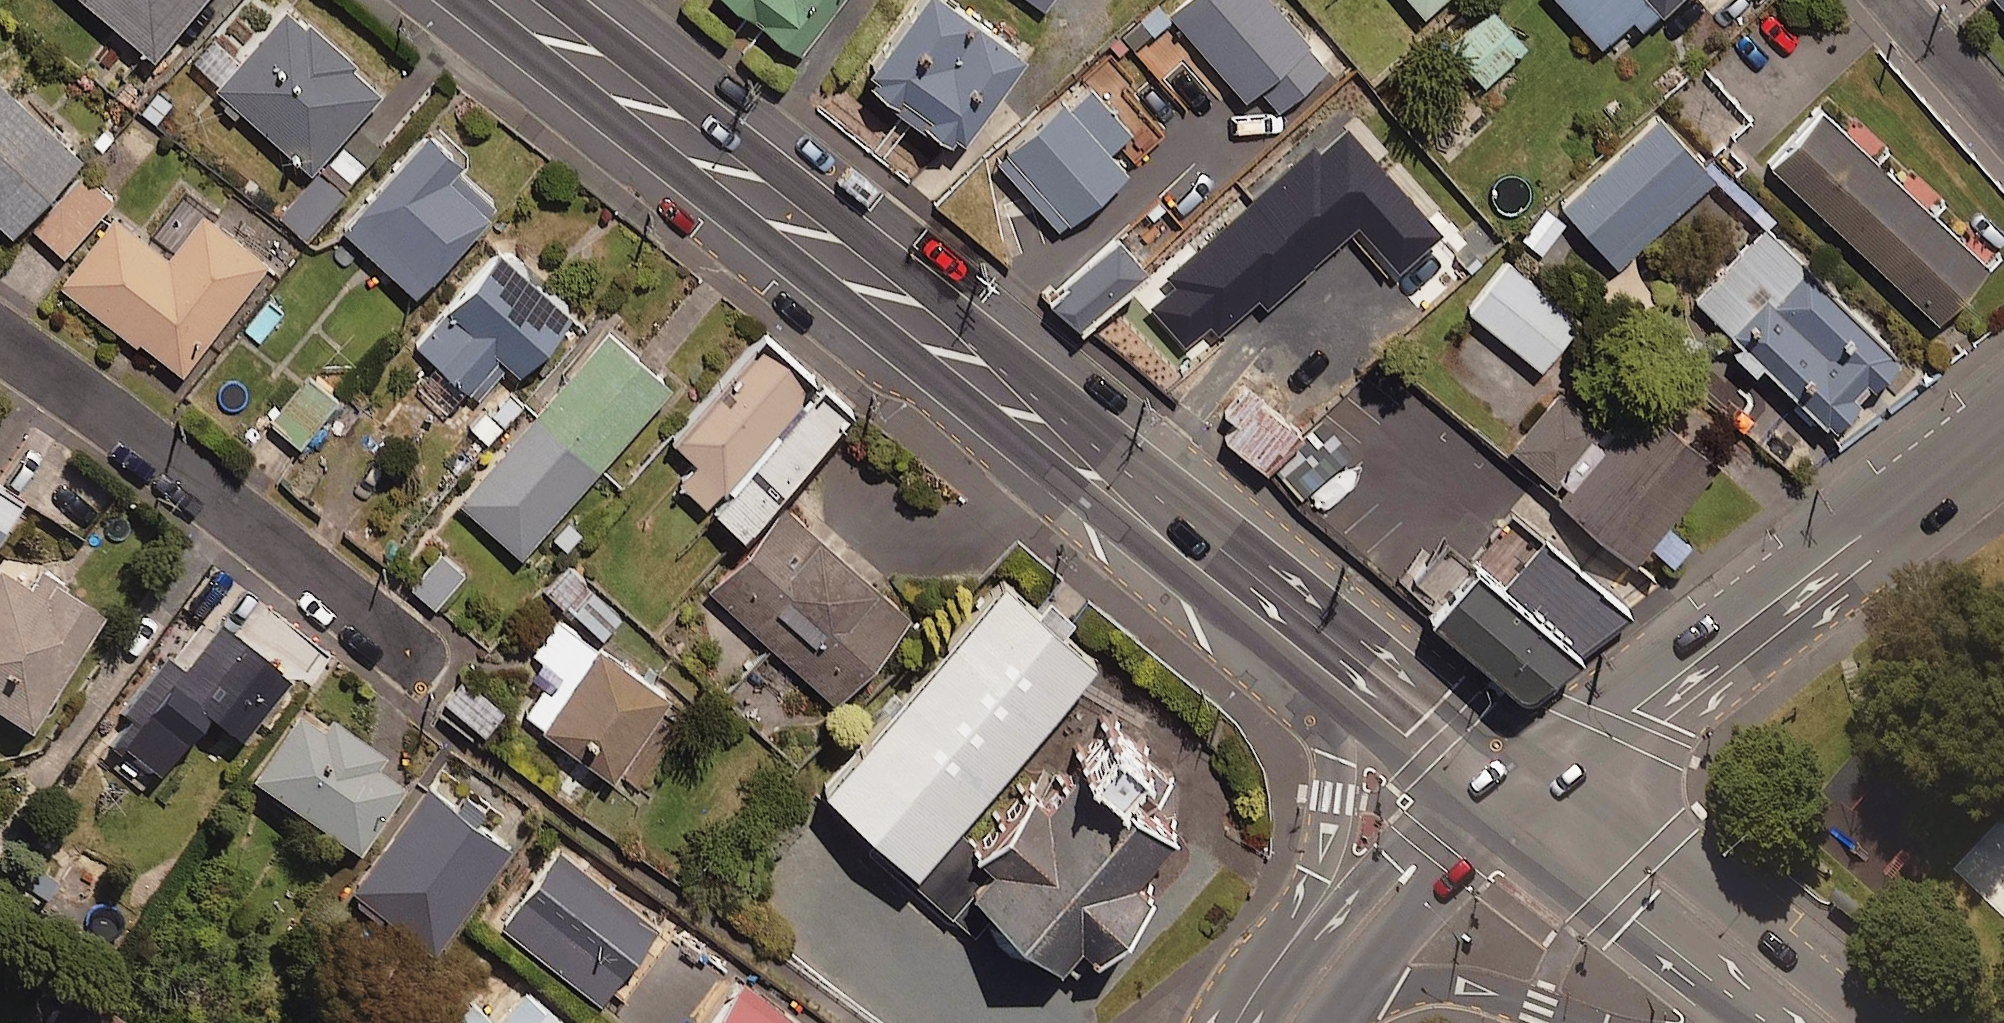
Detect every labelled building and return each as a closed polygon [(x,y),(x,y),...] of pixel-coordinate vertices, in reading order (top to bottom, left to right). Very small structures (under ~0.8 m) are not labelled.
[(153,52),(195,0),(90,0),(153,52)] [(802,45),(835,0),(740,0),(802,45)] [(959,0),(917,0),(863,76),(958,143),(1026,47),(959,0)] [(1043,8),(1049,0),(1032,0),(1043,8)] [(1273,0),(1180,0),(1168,10),(1244,95),(1257,83),(1279,108),(1329,64),(1273,0)] [(1422,12),(1436,0),(1411,0),(1422,12)] [(1600,43),(1633,13),(1643,24),(1669,0),(1562,0),(1600,43)] [(2003,12),(2003,0),(1994,0),(2003,12)] [(381,86),(286,5),(217,86),(313,167),(381,86)] [(1526,45),(1491,6),(1449,44),(1485,83),(1526,45)] [(1686,28),(1669,11),(1639,42),(1657,59),(1686,28)] [(1749,119),(1704,73),(1672,104),(1717,150),(1749,119)] [(0,78),(0,209),(14,222),(80,151),(0,78)] [(1130,128),(1087,80),(998,160),(1059,228),(1126,168),(1108,147),(1130,128)] [(1988,266),(1821,110),(1772,163),(1939,319),(1988,266)] [(1714,175),(1658,114),(1562,203),(1619,264),(1714,175)] [(465,159),(429,128),(342,227),(416,292),(493,204),(455,170),(465,159)] [(1307,216),(1316,207),(1266,161),(1139,296),(1210,362),(1328,236),(1307,216)] [(113,199),(90,178),(39,232),(62,253),(113,199)] [(266,259),(202,210),(168,254),(114,213),(61,282),(180,373),(266,259)] [(1696,299),(1740,341),(1734,348),(1755,367),(1762,360),(1833,427),(1901,353),(1764,226),(1696,299)] [(1147,264),(1118,231),(1050,295),(1079,327),(1147,264)] [(570,312),(500,250),(418,344),(478,397),(510,360),(520,369),(570,312)] [(1579,320),(1508,261),(1470,307),(1541,366),(1579,320)] [(670,379),(607,326),(459,500),(522,554),(670,379)] [(848,412),(764,340),(677,440),(701,461),(685,479),(745,531),(848,412)] [(1404,387),(1380,366),(1346,405),(1369,426),(1404,387)] [(335,399),(307,377),(272,421),(300,443),(335,399)] [(1247,383),(1224,409),(1234,417),(1223,430),(1267,467),(1300,428),(1247,383)] [(1587,433),(1595,424),(1556,391),(1511,445),(1550,478),(1554,474),(1570,487),(1561,497),(1635,561),(1651,542),(1673,561),(1690,541),(1667,522),(1719,462),(1646,399),(1604,448),(1587,433)] [(1338,460),(1318,440),(1282,476),(1302,496),(1338,460)] [(111,500),(53,456),(22,496),(80,540),(111,500)] [(0,489),(0,532),(21,505),(0,489)] [(909,614),(787,509),(714,595),(835,700),(909,614)] [(1507,583),(1582,649),(1630,611),(1541,540),(1507,583)] [(1113,640),(1011,548),(819,758),(921,850),(1113,640)] [(463,571),(440,552),(412,586),(436,605),(463,571)] [(1582,649),(1507,583),(1474,557),(1428,616),(1527,693),(1582,649)] [(0,573),(0,714),(24,730),(98,616),(38,577),(29,592),(0,573)] [(669,695),(560,619),(535,654),(554,667),(522,712),(613,775),(669,695)] [(288,681),(218,623),(149,708),(140,701),(95,755),(141,792),(204,714),(238,742),(288,681)] [(502,706),(465,677),(443,706),(480,735),(502,706)] [(373,754),(302,705),(249,781),(352,851),(397,786),(366,765),(373,754)] [(985,852),(959,880),(1067,978),(1089,954),(1110,973),(1179,897),(1158,878),(1199,834),(1091,736),(1043,789),(1028,775),(970,839),(985,852)] [(466,790),(457,802),(429,782),(347,893),(429,953),(511,841),(477,816),(485,804),(466,790)] [(657,920),(557,849),(502,926),(602,997),(657,920)] [(718,983),(690,1022),(774,1022),(718,983)] [(522,985),(492,1019),(471,1000),(451,1022),(565,1022),(522,985)] [(48,1022),(122,1022),(75,987),(48,1022)]
